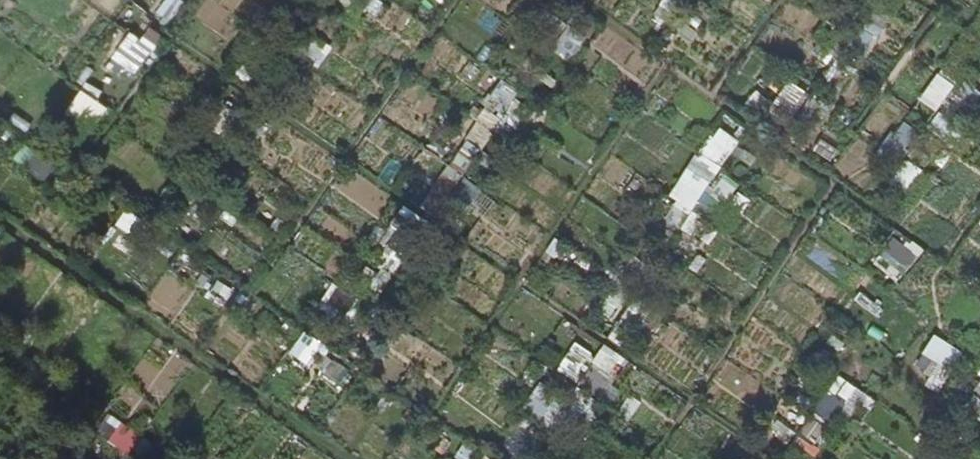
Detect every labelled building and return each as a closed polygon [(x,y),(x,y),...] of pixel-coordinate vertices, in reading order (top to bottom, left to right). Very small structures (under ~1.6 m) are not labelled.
[(139,71),(153,43),(128,30),(114,58),(139,71)] [(941,72),(923,98),(940,109),(958,83),(941,72)] [(468,138),(485,148),(520,89),(504,79),(468,138)] [(66,112),(94,128),(108,104),(81,88),(66,112)] [(706,147),(723,163),(742,142),(725,127),(706,147)] [(672,197),(694,210),(715,175),(693,162),(672,197)] [(118,223),(139,236),(148,221),(128,208),(118,223)] [(899,235),(885,256),(909,271),(923,251),(899,235)] [(575,341),(562,373),(605,391),(619,356),(603,349),(602,351),(575,341)] [(527,413),(561,424),(571,394),(538,382),(527,413)] [(129,451),(141,433),(123,422),(112,440),(129,451)]
